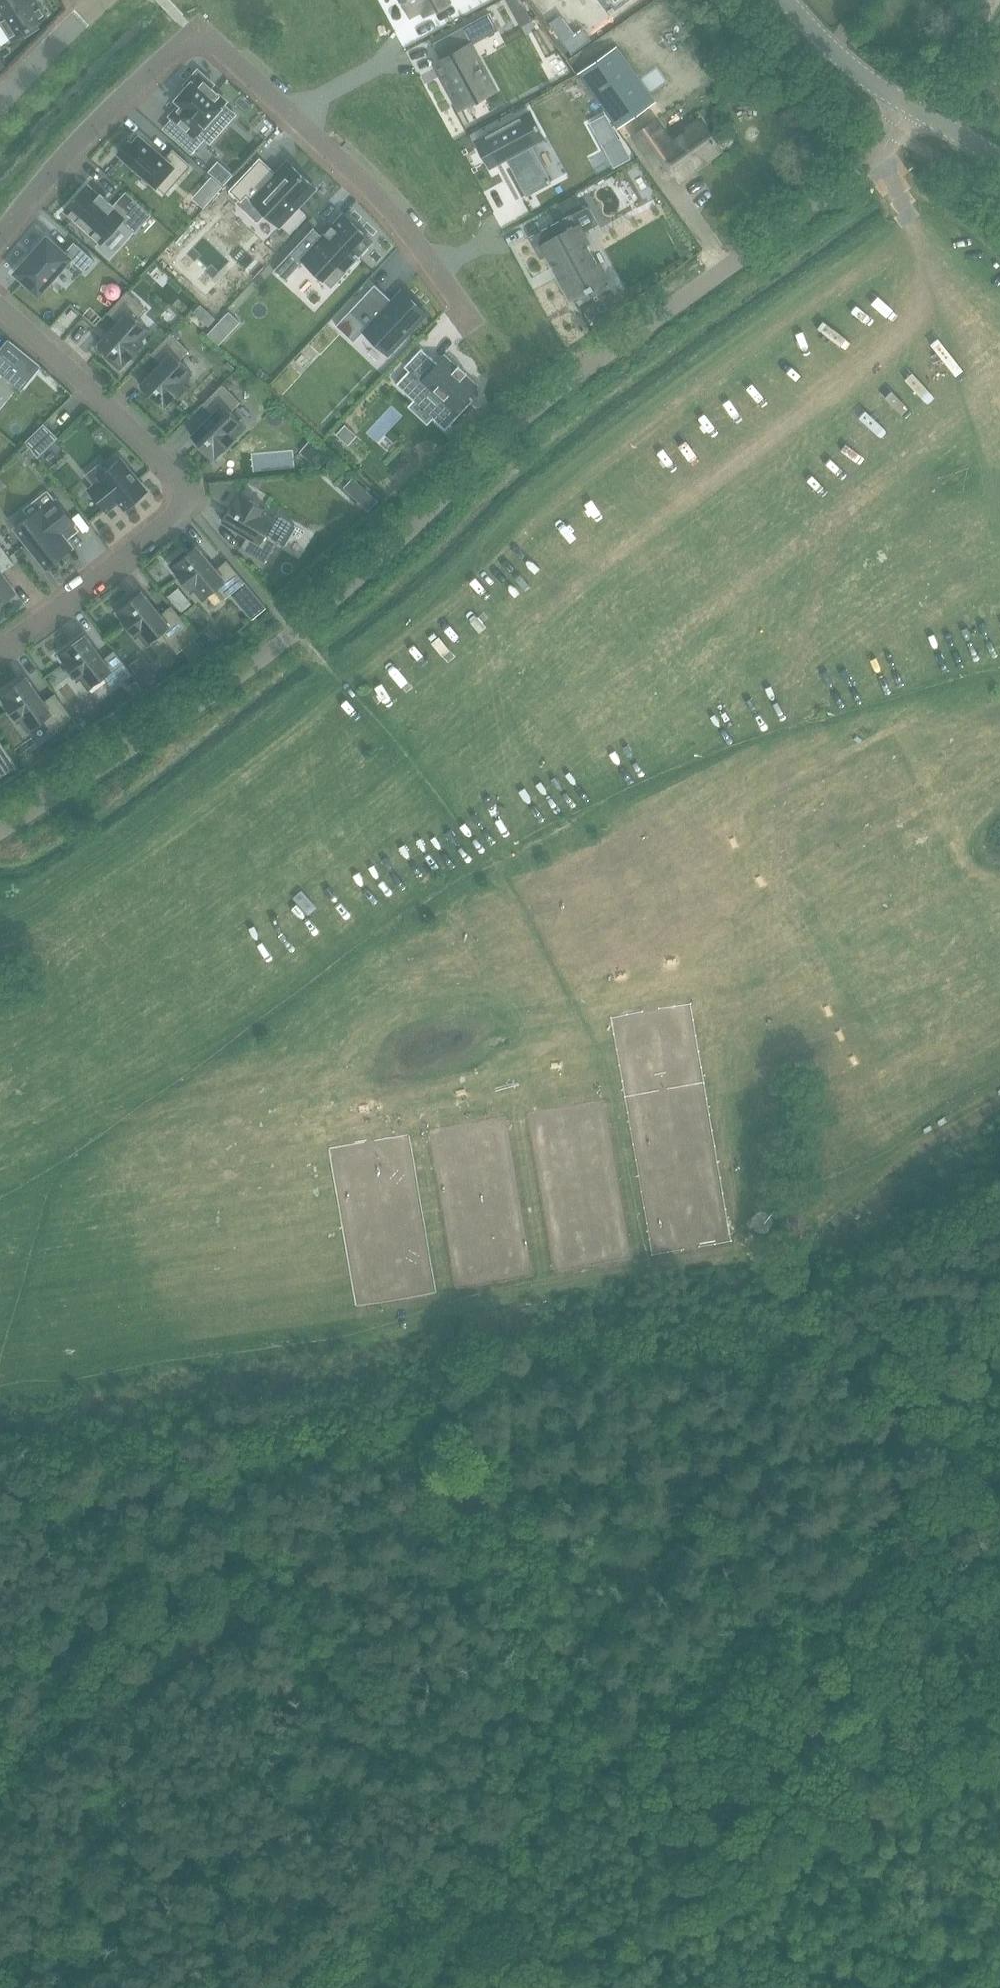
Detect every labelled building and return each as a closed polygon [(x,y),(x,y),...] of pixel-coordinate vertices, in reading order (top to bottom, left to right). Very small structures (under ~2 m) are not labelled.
[(36,0),(30,0),(0,20),(0,21),(12,40),(23,33),(26,36),(39,28),(36,24),(47,17),(36,0)] [(30,0),(0,0),(0,20),(30,0)] [(411,14),(433,3),(436,8),(448,1),(448,0),(404,0),(411,14)] [(516,13),(528,7),(524,0),(509,0),(516,13)] [(13,64),(0,27),(0,69),(13,64)] [(462,28),(433,44),(442,60),(436,63),(438,67),(437,67),(438,68),(439,67),(443,73),(441,74),(442,75),(443,74),(460,107),(483,95),(494,89),(486,75),(487,75),(471,45),(470,44),(462,28)] [(617,46),(578,74),(617,128),(656,101),(617,46)] [(173,118),(164,128),(192,153),(206,136),(200,131),(227,100),(211,86),(213,83),(198,70),(186,84),(188,86),(176,100),(181,104),(171,116),(173,118)] [(530,112),(477,140),(491,167),(497,164),(496,162),(501,159),(502,161),(507,158),(527,195),(533,192),(527,181),(543,173),(528,147),(544,138),(538,127),(539,127),(536,122),(536,123),(530,112)] [(654,121),(635,135),(657,166),(666,159),(679,177),(720,149),(701,121),(670,143),(654,121)] [(130,141),(119,153),(157,186),(167,174),(176,182),(191,165),(173,149),(165,158),(140,136),(133,144),(130,141)] [(619,139),(604,147),(615,166),(631,157),(621,138),(619,139)] [(257,162),(231,190),(241,201),(247,195),(280,226),(299,207),(293,201),(310,183),(288,161),(273,177),(257,162)] [(88,185),(65,211),(101,244),(121,220),(135,233),(152,214),(126,191),(113,206),(100,194),(99,195),(88,185)] [(576,193),(558,202),(563,212),(581,202),(576,193)] [(571,214),(529,237),(541,259),(550,254),(555,264),(553,265),(554,267),(555,266),(560,276),(559,277),(560,278),(563,277),(572,295),(586,288),(587,290),(594,287),(592,285),(605,277),(571,214)] [(314,228),(274,270),(286,280),(303,261),(305,260),(323,277),(336,262),(344,270),(357,256),(359,259),(361,257),(358,255),(372,240),(360,230),(361,229),(360,228),(359,229),(356,226),(357,225),(356,224),(355,225),(344,215),(333,225),(332,224),(331,225),(333,227),(327,233),(325,231),(324,233),(326,234),(323,236),(314,228)] [(27,259),(15,272),(39,294),(70,259),(84,271),(94,259),(74,242),(65,252),(47,236),(35,250),(35,249),(26,259),(27,259)] [(371,289),(350,311),(368,327),(365,331),(389,353),(427,313),(402,291),(389,305),(371,289)] [(145,308),(127,292),(108,313),(118,322),(98,344),(107,353),(105,356),(120,370),(144,343),(141,341),(150,331),(136,319),(145,308)] [(229,312),(208,334),(219,344),(240,322),(229,312)] [(167,410),(168,409),(165,407),(186,385),(183,383),(193,373),(179,361),(189,351),(171,333),(151,354),(161,363),(140,385),(167,410)] [(5,374),(12,366),(28,379),(40,365),(10,340),(0,352),(0,370),(5,374)] [(408,369),(395,383),(413,400),(426,386),(443,402),(431,416),(444,429),(472,399),(467,394),(476,384),(464,374),(466,371),(457,363),(455,365),(444,355),(437,362),(420,347),(403,365),(408,369)] [(217,461),(218,460),(215,458),(237,437),(234,434),(243,424),(231,412),(240,402),(223,384),(203,404),(212,414),(191,435),(217,461)] [(38,458),(58,438),(44,423),(25,442),(38,458)] [(345,425),(336,434),(349,445),(357,436),(345,425)] [(322,449),(311,461),(319,468),(330,456),(322,449)] [(88,490),(106,512),(119,501),(125,509),(147,491),(121,459),(105,471),(99,464),(86,475),(94,485),(88,490)] [(375,497),(378,492),(389,500),(400,486),(369,465),(356,484),(375,497)] [(276,514),(274,517),(264,511),(266,508),(240,493),(242,490),(241,489),(222,520),(248,536),(241,548),(265,562),(277,542),(284,546),(296,526),(276,514)] [(367,492),(357,504),(367,513),(378,502),(367,492)] [(62,534),(75,524),(56,501),(43,511),(41,508),(16,528),(47,567),(72,547),(62,534)] [(15,593),(1,573),(14,564),(0,545),(0,604),(15,593)] [(216,569),(197,546),(187,554),(185,551),(169,564),(191,591),(194,589),(203,599),(217,587),(226,598),(245,582),(227,560),(216,569)] [(197,637),(172,606),(161,615),(142,591),(113,614),(114,615),(117,613),(136,636),(139,634),(147,644),(161,633),(177,653),(197,637)] [(132,673),(114,650),(103,659),(85,635),(56,657),(57,658),(60,656),(77,679),(81,677),(89,688),(103,677),(111,688),(132,673)] [(0,697),(18,721),(21,719),(29,730),(43,720),(51,731),(72,716),(55,693),(44,701),(27,677),(0,695),(0,697)] [(17,766),(0,740),(0,777),(17,766)]
